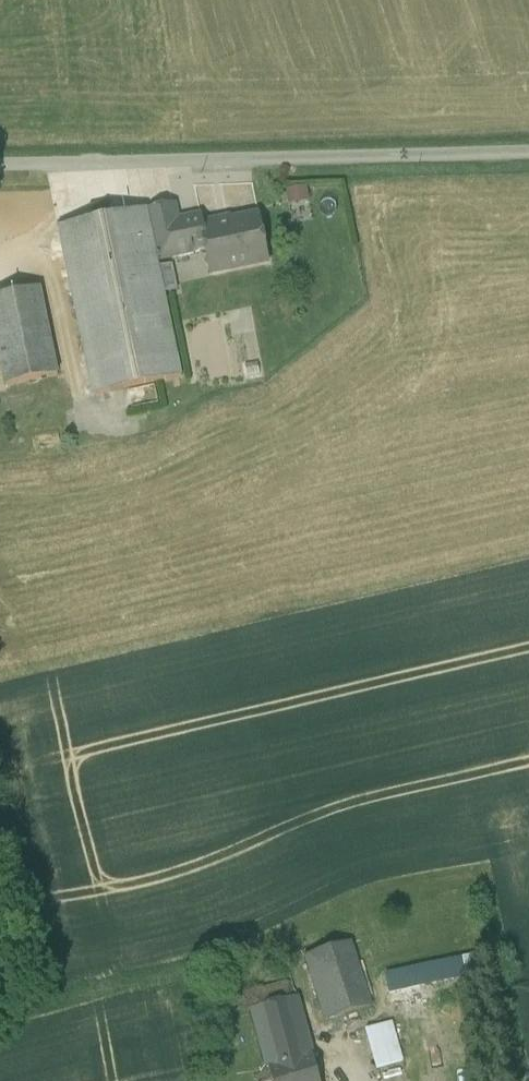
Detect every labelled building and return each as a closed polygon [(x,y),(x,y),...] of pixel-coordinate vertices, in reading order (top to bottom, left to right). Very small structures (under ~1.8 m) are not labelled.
[(289,201),(309,202),(310,186),(289,186),(289,201)] [(148,210),(154,239),(182,233),(180,221),(176,205),(148,210)] [(60,229),(97,400),(184,383),(167,301),(161,273),(159,262),(154,239),(148,210),(60,229)] [(154,239),(159,262),(206,253),(209,264),(225,261),(227,271),(269,263),(259,216),(220,224),(219,220),(203,223),(201,217),(180,221),(182,233),(154,239)] [(225,261),(209,264),(211,275),(227,271),(225,261)] [(175,270),(161,273),(167,301),(182,298),(175,270)] [(0,298),(0,362),(5,386),(57,375),(41,290),(0,298)] [(351,944),(305,957),(326,1020),(371,1006),(351,944)] [(467,983),(483,980),(478,956),(385,975),(386,978),(389,994),(466,978),(467,983)] [(280,1062),(311,1053),(302,1020),(299,1020),(290,986),(250,996),(253,1010),(252,1011),(264,1054),(277,1050),(280,1062)] [(376,1069),(402,1062),(394,1034),(389,1036),(386,1026),(366,1031),(376,1069)] [(271,1080),(320,1080),(312,1053),(311,1053),(280,1062),(277,1050),(264,1054),(271,1080)]
